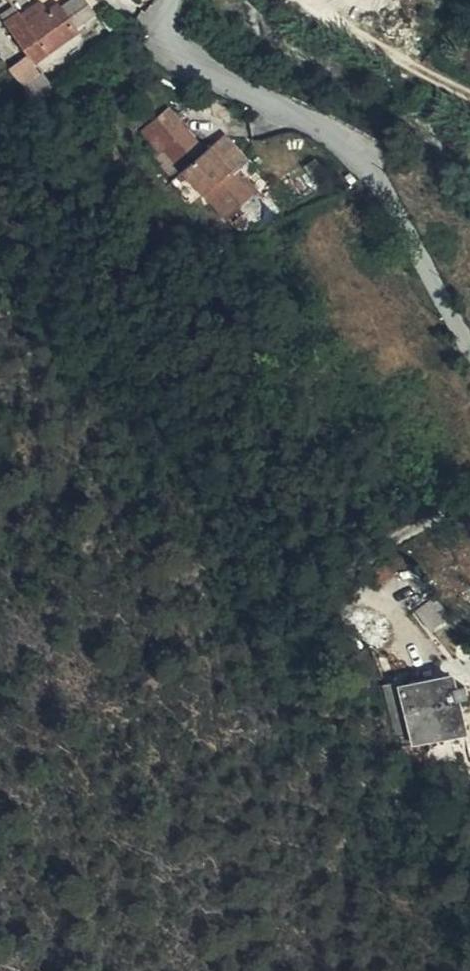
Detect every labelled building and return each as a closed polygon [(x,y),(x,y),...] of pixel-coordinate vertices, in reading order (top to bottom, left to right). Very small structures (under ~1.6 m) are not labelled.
[(27,60),(59,37),(106,0),(43,0),(38,4),(17,19),(12,13),(8,9),(0,16),(0,22),(27,60)] [(38,4),(35,0),(29,0),(12,13),(17,19),(38,4)] [(27,60),(6,74),(15,86),(35,72),(27,60)] [(15,86),(26,100),(45,86),(35,72),(15,86)] [(159,151),(164,146),(187,127),(171,108),(143,132),(159,151)] [(187,127),(164,146),(228,217),(260,186),(241,164),(250,156),(227,129),(207,148),(187,127)] [(436,589),(418,604),(434,622),(452,607),(436,589)] [(393,667),(379,671),(403,757),(425,752),(421,732),(461,724),(469,756),(469,703),(457,706),(454,682),(463,681),(460,667),(449,670),(447,663),(396,675),(393,667)]
